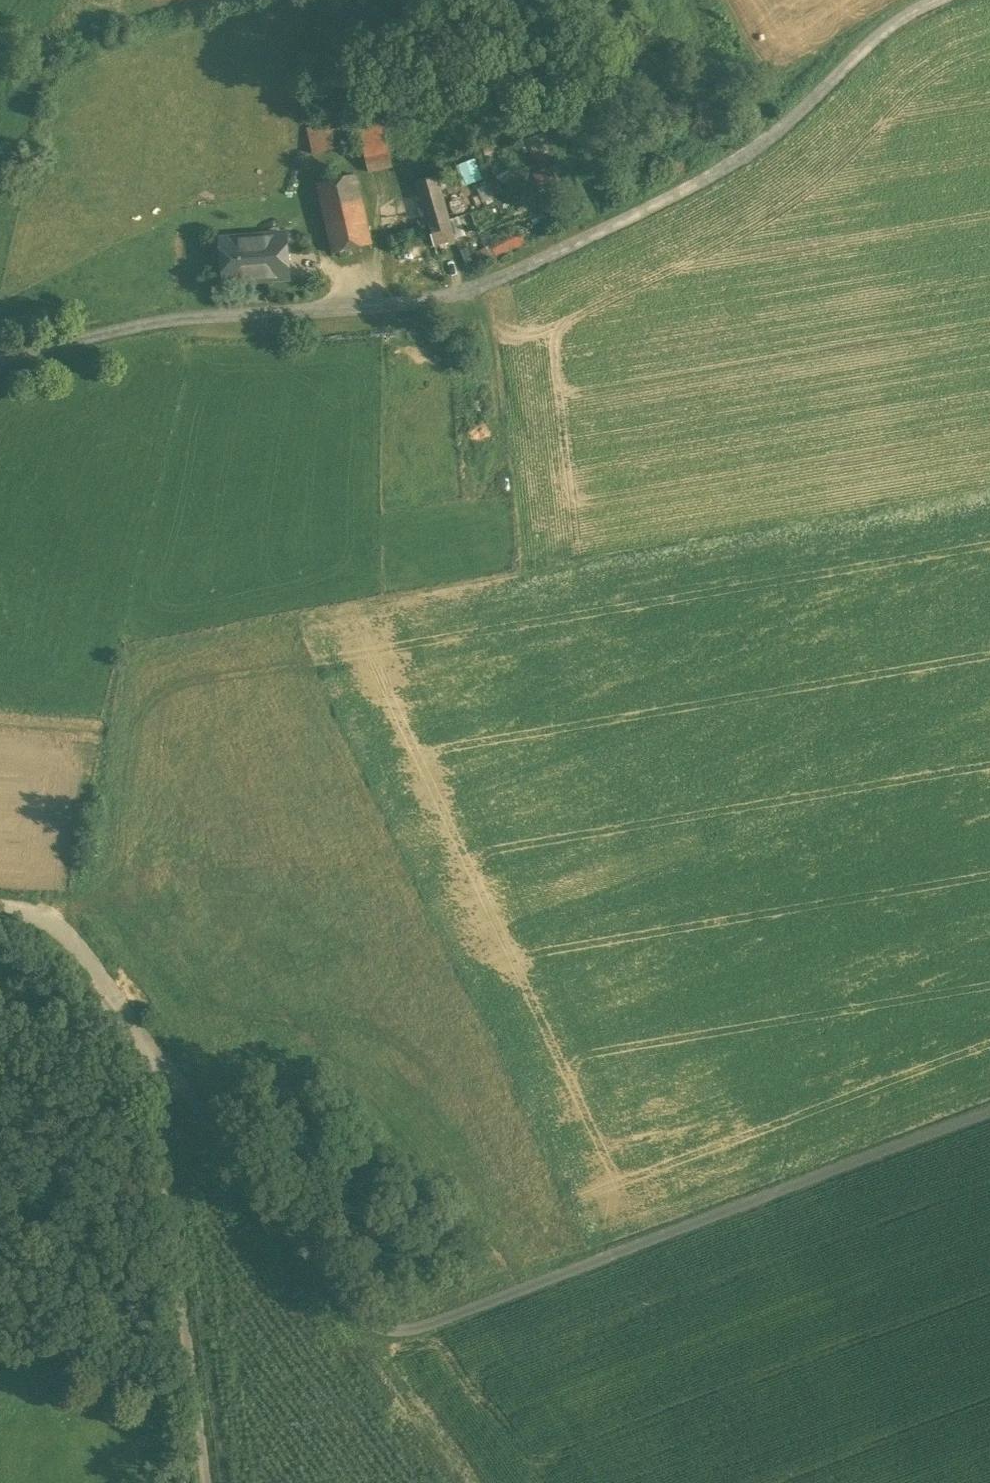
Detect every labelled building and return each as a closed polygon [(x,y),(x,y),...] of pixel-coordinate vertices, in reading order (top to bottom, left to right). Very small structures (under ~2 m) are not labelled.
[(381,117),(357,124),(371,174),(394,167),(388,143),(381,117)] [(331,124),(309,129),(314,153),(357,144),(352,124),(332,129),(331,124)] [(405,138),(388,143),(394,167),(411,163),(405,138)] [(469,182),(483,177),(476,158),(462,163),(469,182)] [(556,160),(534,174),(544,190),(565,176),(556,160)] [(430,224),(437,247),(457,241),(439,177),(419,182),(429,218),(430,224)] [(357,181),(319,189),(334,260),(372,251),(357,181)] [(419,221),(421,227),(430,224),(429,218),(419,221)] [(438,254),(437,247),(430,224),(421,227),(387,236),(396,266),(438,254)] [(499,255),(528,241),(524,232),(495,247),(499,255)] [(222,239),(226,283),(269,280),(267,256),(289,254),(287,234),(222,239)] [(267,256),(269,280),(290,278),(289,254),(267,256)]
